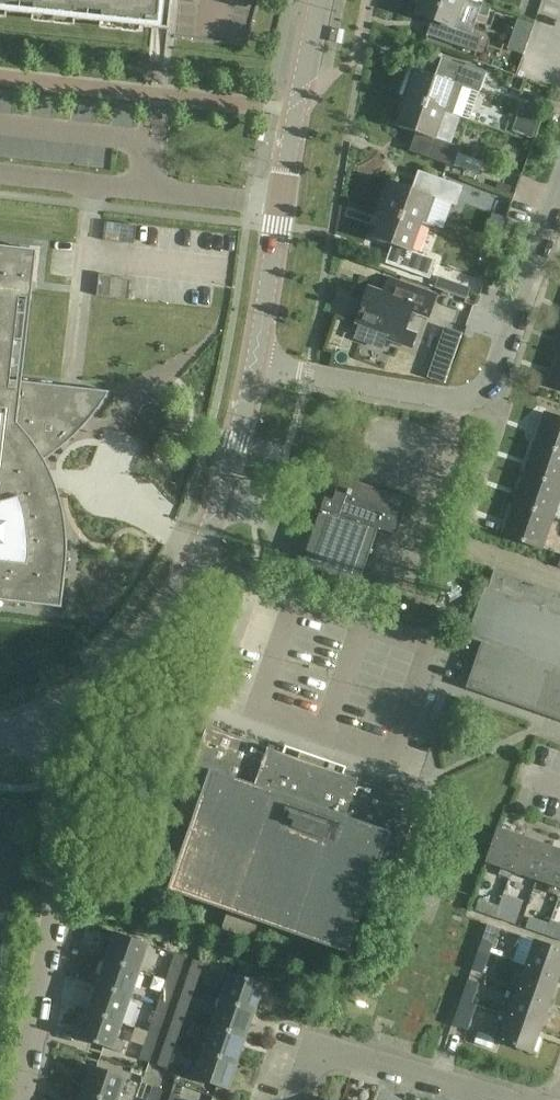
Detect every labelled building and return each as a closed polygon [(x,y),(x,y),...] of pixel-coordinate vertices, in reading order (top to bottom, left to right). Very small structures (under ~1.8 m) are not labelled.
[(153,26),(156,0),(0,0),(0,9),(153,26)] [(455,46),(476,53),(481,37),(454,28),(463,0),(420,0),(415,15),(440,24),(436,36),(427,33),(426,37),(427,37),(428,36),(455,46)] [(518,19),(513,34),(527,38),(532,24),(518,19)] [(470,120),(480,93),(487,74),(450,61),(443,79),(413,68),(403,97),(470,120)] [(417,154),(438,161),(453,166),(460,148),(451,145),(460,118),(470,122),(470,120),(403,97),(398,112),(400,113),(396,126),(424,136),(417,154)] [(517,115),(512,131),(532,139),(543,110),(527,104),(522,117),(517,115)] [(390,182),(380,209),(421,224),(431,197),(455,205),(462,186),(426,174),(420,192),(385,179),(384,180),(390,182)] [(411,251),(421,224),(380,209),(374,225),(377,225),(372,238),(400,248),(393,267),(429,280),(436,260),(411,251)] [(44,460),(63,446),(80,430),(96,412),(109,392),(9,380),(20,280),(34,282),(37,251),(0,247),(0,601),(62,608),(65,578),(62,578),(63,571),(66,571),(67,556),(67,540),(63,512),(56,485),(44,460)] [(97,296),(109,297),(112,277),(100,275),(97,296)] [(356,323),(358,324),(353,340),(382,350),(387,338),(412,348),(418,334),(405,329),(412,312),(428,318),(436,296),(399,283),(394,297),(372,289),(370,297),(366,295),(356,323)] [(458,284),(454,295),(466,299),(470,288),(458,284)] [(445,327),(427,378),(445,384),(462,333),(445,327)] [(559,353),(553,369),(557,372),(553,384),(548,383),(548,384),(559,388),(559,354),(559,353)] [(539,445),(559,452),(559,418),(545,413),(539,430),(543,432),(539,445)] [(539,445),(534,443),(529,460),(533,463),(528,475),(559,486),(559,452),(539,445)] [(518,505),(553,517),(554,513),(559,515),(559,486),(528,475),(524,473),(518,490),(522,493),(518,505)] [(325,498),(321,509),(301,566),(358,586),(378,529),(397,535),(409,501),(341,477),(333,501),(325,498)] [(542,549),(549,528),(553,517),(518,505),(513,504),(508,520),(512,523),(507,536),(503,534),(502,535),(542,549)] [(467,638),(483,643),(468,687),(555,717),(559,719),(559,593),(494,571),(488,588),(484,587),(467,638)] [(259,922),(308,939),(348,954),(379,864),(395,870),(419,801),(343,774),(345,768),(300,752),(298,759),(207,727),(178,810),(194,816),(168,891),(228,911),(221,931),(252,941),(259,922)] [(487,862),(502,868),(499,875),(509,878),(512,871),(524,837),(498,829),(487,862)] [(537,880),(549,846),(524,837),(512,871),(537,880)] [(549,846),(537,880),(551,885),(549,892),(559,896),(559,894),(559,850),(549,846)] [(475,911),(495,918),(499,908),(479,901),(475,911)] [(499,908),(495,918),(515,925),(519,915),(499,908)] [(529,918),(526,928),(526,929),(545,935),(548,925),(529,918)] [(559,941),(559,924),(550,920),(548,925),(545,935),(559,941)] [(486,930),(479,950),(489,954),(496,934),(486,930)] [(115,932),(106,959),(140,970),(149,944),(115,932)] [(525,966),(559,978),(559,975),(559,950),(547,945),(534,941),(525,966)] [(482,974),(489,954),(479,950),(472,970),(482,974)] [(176,953),(167,980),(177,983),(186,957),(176,953)] [(97,985),(131,997),(140,970),(106,959),(97,985)] [(185,986),(195,990),(204,963),(194,960),(185,986)] [(550,1003),(559,978),(525,966),(517,991),(550,1003)] [(221,999),(255,1011),(264,984),(230,973),(221,999)] [(158,1006),(168,1010),(177,983),(167,980),(158,1006)] [(468,980),(461,999),(472,1003),(478,984),(468,980)] [(97,985),(88,1012),(122,1023),(131,997),(97,985)] [(186,1016),(195,990),(185,986),(176,1013),(186,1016)] [(541,1028),(550,1003),(517,991),(511,1006),(504,1004),(501,1014),(541,1028)] [(246,1037),(255,1011),(221,999),(212,1025),(246,1037)] [(476,1005),(472,1003),(461,999),(452,1025),(467,1030),(476,1005)] [(158,1006),(148,1033),(159,1037),(168,1010),(158,1006)] [(79,1038),(113,1050),(121,1053),(125,1043),(116,1040),(122,1023),(88,1012),(79,1038)] [(177,1043),(186,1016),(176,1013),(166,1039),(177,1043)] [(533,1053),(541,1028),(501,1014),(500,1015),(507,1018),(503,1030),(497,1027),(494,1037),(478,1031),(474,1043),(492,1050),(495,1040),(533,1053)] [(237,1064),(246,1037),(212,1025),(203,1052),(237,1064)] [(159,1037),(148,1033),(139,1060),(150,1063),(159,1037)] [(168,1069),(177,1043),(166,1039),(157,1065),(168,1069)] [(228,1090),(237,1064),(203,1052),(194,1078),(228,1090)] [(106,1099),(118,1099),(126,1078),(92,1066),(83,1092),(106,1099)] [(163,1090),(154,1087),(149,1099),(159,1099),(163,1090)]
